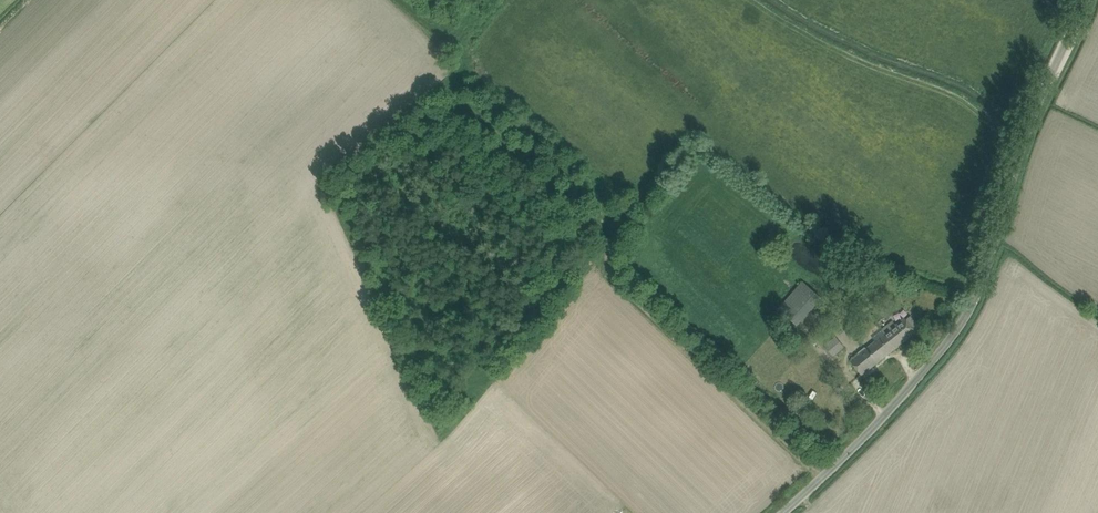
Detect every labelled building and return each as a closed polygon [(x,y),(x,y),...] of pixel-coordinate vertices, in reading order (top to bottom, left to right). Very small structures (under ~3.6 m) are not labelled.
[(797,326),(822,298),(802,281),(778,308),(797,326)] [(887,308),(881,312),(884,316),(885,316),(888,320),(893,316),(887,308)] [(916,332),(905,318),(896,325),(893,326),(890,323),(882,329),(897,347),(916,332)] [(861,375),(897,347),(882,329),(872,337),(875,341),(850,360),(855,367),(861,375)] [(836,336),(825,346),(834,356),(845,347),(836,336)]
